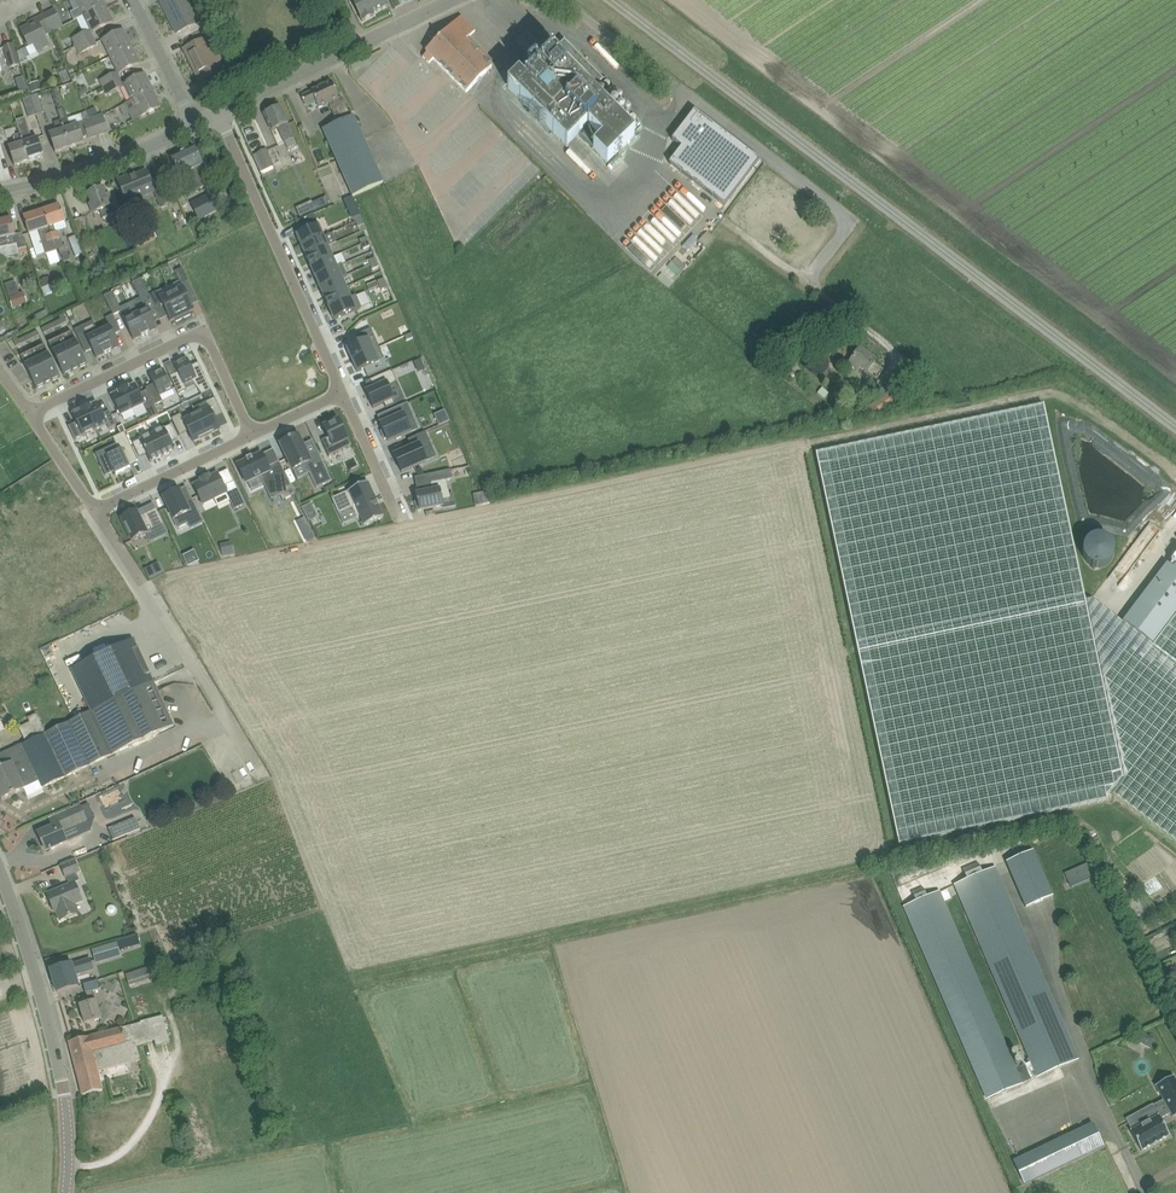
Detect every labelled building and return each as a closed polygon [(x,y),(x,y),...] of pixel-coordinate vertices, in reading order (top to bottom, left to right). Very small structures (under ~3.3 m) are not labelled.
[(74,21),(84,16),(85,16),(104,6),(101,0),(77,0),(81,8),(70,13),(74,21)] [(160,1),(168,17),(191,6),(188,0),(162,0),(160,1)] [(362,22),(375,16),(374,13),(388,6),(386,0),(351,0),(362,22)] [(112,23),(104,6),(85,16),(92,32),(112,23)] [(191,6),(168,17),(176,34),(199,23),(191,6)] [(55,10),(44,16),(51,33),(63,27),(55,10)] [(210,21),(213,20),(210,14),(204,17),(207,23),(210,21)] [(45,36),(51,33),(44,16),(29,24),(30,26),(21,30),(29,48),(34,45),(37,51),(50,45),(45,36)] [(425,52),(427,54),(427,53),(434,59),(433,60),(466,93),(493,67),(490,64),(493,62),(469,38),(476,31),(461,16),(425,52)] [(90,30),(72,39),(76,48),(94,39),(90,30)] [(123,31),(112,36),(103,41),(111,57),(131,47),(123,31)] [(191,65),(219,52),(215,45),(210,47),(206,38),(183,49),(191,65)] [(94,39),(76,48),(80,55),(98,46),(94,39)] [(226,47),(222,40),(216,44),(219,50),(226,47)] [(533,73),(524,82),(519,76),(508,87),(567,147),(579,136),(607,164),(634,136),(620,121),(591,92),(603,81),(564,42),(540,65),(535,60),(528,67),(533,73)] [(9,68),(20,65),(14,45),(3,48),(9,68)] [(131,47),(111,57),(119,74),(139,64),(131,47)] [(222,71),(219,65),(223,63),(219,52),(191,65),(199,82),(222,71)] [(427,53),(427,54),(423,58),(429,64),(433,60),(434,59),(427,53)] [(103,89),(121,80),(118,72),(99,81),(103,89)] [(124,105),(152,91),(144,74),(124,84),(132,101),(124,105)] [(121,80),(103,89),(106,96),(124,87),(121,80)] [(29,84),(32,94),(42,91),(40,81),(29,84)] [(349,112),(341,97),(339,98),(332,81),(311,91),(312,92),(301,97),(305,105),(316,100),(319,108),(329,104),(336,118),(349,112)] [(78,91),(82,97),(89,92),(85,86),(78,91)] [(62,103),(57,88),(51,90),(56,105),(62,103)] [(152,91),(124,105),(132,121),(140,117),(160,107),(152,91)] [(31,97),(37,116),(44,113),(38,95),(31,97)] [(29,118),(37,116),(31,97),(23,100),(29,118)] [(264,114),(269,124),(272,131),(278,128),(288,148),(296,144),(287,124),(288,124),(280,106),(264,114)] [(723,206),(759,161),(695,111),(671,140),(681,147),(668,163),(723,206)] [(69,118),(68,118),(62,121),(71,148),(82,144),(85,143),(83,138),(88,136),(89,138),(98,135),(93,119),(90,120),(87,112),(81,114),(81,115),(83,122),(78,123),(79,125),(72,127),(69,119),(69,118)] [(103,116),(93,119),(98,135),(108,132),(103,116)] [(323,130),(328,141),(353,196),(384,182),(354,116),(323,130)] [(38,138),(32,140),(25,118),(16,121),(30,161),(44,157),(38,138)] [(30,161),(16,121),(20,134),(14,136),(17,145),(9,148),(15,166),(30,161)] [(49,135),(52,141),(55,153),(71,148),(62,121),(54,123),(57,132),(49,135)] [(195,192),(196,191),(205,187),(202,180),(209,177),(203,165),(200,158),(194,147),(171,158),(180,177),(186,174),(195,192)] [(266,158),(272,173),(280,169),(273,155),(266,158)] [(134,174),(118,180),(127,203),(155,191),(147,171),(135,176),(134,174)] [(117,213),(113,205),(109,194),(104,195),(102,188),(89,193),(92,203),(89,204),(93,213),(100,210),(104,219),(117,213)] [(166,189),(156,194),(162,208),(172,203),(166,189)] [(217,212),(208,194),(191,203),(199,220),(217,212)] [(222,199),(225,206),(233,202),(230,195),(222,199)] [(326,197),(313,203),(316,210),(329,205),(326,197)] [(60,205),(44,210),(54,240),(58,249),(59,248),(63,261),(70,259),(66,245),(63,246),(59,232),(68,229),(64,217),(60,205)] [(29,234),(38,231),(45,255),(47,254),(50,266),(60,262),(56,249),(58,249),(54,240),(44,210),(24,217),(29,234)] [(93,241),(84,217),(74,221),(84,245),(93,241)] [(0,249),(18,245),(19,250),(27,248),(26,245),(22,233),(16,235),(12,219),(0,222),(0,247),(0,249)] [(157,239),(149,223),(131,233),(139,248),(157,239)] [(294,236),(299,248),(322,238),(316,226),(294,236)] [(706,233),(700,239),(706,245),(712,239),(706,233)] [(82,255),(75,237),(69,239),(76,257),(82,255)] [(299,248),(304,258),(326,248),(322,238),(299,248)] [(326,248),(304,258),(308,268),(331,258),(326,248)] [(308,268),(313,278),(335,268),(331,258),(308,268)] [(189,280),(182,267),(175,271),(181,284),(189,280)] [(317,289),(340,279),(335,268),(313,278),(317,289)] [(43,287),(51,285),(53,284),(51,277),(41,280),(43,288),(43,287)] [(151,298),(150,295),(141,279),(133,283),(142,302),(151,298)] [(322,299),(344,289),(340,279),(317,289),(322,299)] [(11,296),(21,293),(17,280),(7,284),(11,296)] [(376,282),(367,286),(369,290),(378,286),(376,282)] [(183,287),(171,292),(183,316),(194,311),(183,287)] [(322,299),(327,309),(349,299),(344,289),(322,299)] [(122,311),(113,292),(105,297),(114,316),(122,311)] [(171,322),(183,316),(171,292),(159,298),(156,292),(150,295),(151,298),(156,309),(163,306),(171,322)] [(19,294),(9,298),(13,309),(27,304),(24,293),(19,294)] [(354,311),(349,299),(327,309),(332,321),(354,311)] [(157,329),(146,305),(134,310),(145,334),(157,329)] [(145,334),(134,310),(122,316),(133,340),(145,334)] [(63,315),(59,317),(60,320),(62,324),(67,322),(63,315)] [(97,328),(108,352),(120,346),(116,338),(122,334),(115,319),(97,328)] [(97,328),(78,337),(85,352),(92,349),(96,358),(108,352),(97,328)] [(72,332),(48,343),(64,376),(88,365),(72,332)] [(18,336),(13,339),(17,346),(21,344),(19,339),(18,336)] [(354,359),(376,349),(371,336),(348,347),(354,359)] [(37,389),(46,385),(60,378),(44,345),(21,357),(37,389)] [(875,381),(876,380),(884,370),(874,363),(876,360),(861,348),(847,366),(856,373),(859,369),(875,381)] [(382,361),(376,349),(354,359),(359,371),(382,361)] [(190,366),(187,359),(174,366),(177,372),(169,376),(179,394),(187,390),(184,384),(191,380),(202,395),(211,390),(197,362),(190,366)] [(425,369),(421,360),(414,363),(418,371),(425,369)] [(802,376),(797,362),(786,366),(790,379),(802,376)] [(154,384),(146,388),(155,406),(163,402),(160,396),(173,389),(164,370),(163,371),(162,371),(161,370),(161,369),(154,373),(155,375),(150,377),(154,384)] [(397,383),(392,370),(369,380),(373,388),(366,391),(373,408),(384,403),(386,408),(396,403),(389,387),(397,383)] [(135,384),(123,390),(133,410),(144,405),(151,419),(159,416),(147,391),(140,394),(135,384)] [(121,416),(133,410),(123,390),(111,396),(121,416)] [(213,394),(211,390),(202,395),(204,399),(213,394)] [(228,393),(215,399),(226,422),(239,416),(228,393)] [(221,413),(213,396),(205,400),(208,406),(195,412),(205,433),(219,427),(214,416),(221,413)] [(85,408),(96,430),(107,424),(109,429),(116,425),(110,411),(103,414),(97,402),(91,405),(85,408)] [(409,418),(403,405),(385,412),(388,420),(380,423),(378,424),(375,425),(378,432),(376,433),(379,441),(381,441),(382,442),(390,439),(391,441),(406,434),(401,421),(409,418)] [(1153,647),(1091,599),(1085,601),(1043,406),(816,453),(899,845),(1076,807),(1108,801),(1113,795),(1175,842),(1175,616),(1153,647)] [(96,430),(85,408),(80,410),(80,411),(72,414),(76,423),(68,427),(75,440),(96,430)] [(445,410),(434,415),(439,426),(450,421),(445,410)] [(192,440),(205,433),(195,412),(183,418),(180,412),(171,416),(179,433),(187,429),(192,440)] [(351,445),(338,419),(323,426),(328,437),(322,440),(329,456),(351,445)] [(172,425),(153,434),(163,457),(176,451),(172,442),(179,439),(172,425)] [(425,432),(408,440),(411,448),(394,455),(402,473),(427,462),(422,451),(432,447),(425,432)] [(101,460),(108,475),(115,472),(116,474),(124,471),(131,468),(130,465),(138,461),(125,433),(113,438),(119,451),(101,460)] [(163,457),(153,434),(133,444),(140,458),(147,454),(151,463),(163,457)] [(281,444),(293,470),(305,464),(317,488),(332,481),(318,453),(309,457),(298,435),(281,444)] [(293,489),(278,461),(267,466),(260,453),(237,466),(245,481),(258,474),(270,496),(278,491),(281,495),(293,489)] [(450,496),(447,481),(452,480),(450,470),(429,475),(430,483),(432,491),(416,494),(418,502),(415,503),(419,511),(444,506),(442,497),(450,496)] [(227,485),(221,472),(213,476),(212,474),(204,478),(205,480),(197,484),(206,503),(230,492),(238,509),(248,503),(237,481),(227,485)] [(359,486),(332,499),(339,514),(352,508),(357,517),(360,516),(365,526),(384,517),(378,506),(379,505),(376,499),(376,500),(374,497),(363,502),(361,497),(363,496),(359,486)] [(185,502),(179,490),(163,497),(178,528),(189,523),(188,520),(200,514),(192,499),(185,502)] [(488,492),(481,493),(483,505),(490,503),(490,502),(488,492)] [(302,508),(306,515),(315,510),(311,503),(302,508)] [(164,525),(156,509),(140,517),(137,510),(121,518),(132,541),(148,533),(147,532),(164,525)] [(232,553),(229,542),(219,545),(221,556),(232,553)] [(194,552),(184,556),(189,565),(198,561),(194,552)] [(159,563),(144,570),(149,578),(163,572),(159,563)] [(1175,614),(1175,570),(1173,568),(1167,563),(1122,623),(1152,646),(1175,614)] [(64,778),(109,756),(174,726),(154,684),(133,640),(72,669),(92,713),(0,755),(5,753),(10,763),(0,767),(0,795),(2,799),(13,794),(24,789),(32,785),(39,781),(42,788),(43,788),(64,778)] [(19,728),(25,742),(45,733),(39,720),(36,714),(27,718),(29,723),(19,728)] [(67,842),(64,834),(88,823),(80,806),(50,819),(53,826),(38,833),(46,851),(49,849),(50,851),(52,850),(51,849),(67,842)] [(108,830),(113,841),(140,830),(135,819),(108,830)] [(1033,851),(1007,863),(1026,907),(1053,896),(1033,851)] [(66,878),(77,874),(80,872),(75,860),(60,866),(66,878)] [(996,867),(982,873),(978,862),(963,868),(967,879),(954,885),(1030,1062),(1017,1068),(939,890),(927,896),(923,887),(912,892),(916,901),(903,907),(986,1100),(1079,1059),(996,867)] [(1069,886),(1094,877),(1088,863),(1064,872),(1069,886)] [(56,911),(61,922),(80,914),(75,903),(83,900),(75,882),(47,894),(52,907),(55,912),(56,911)] [(1138,921),(1151,916),(1142,895),(1129,900),(1138,921)] [(109,906),(108,908),(107,910),(108,912),(110,914),(112,914),(114,913),(115,912),(116,910),(115,907),(113,906),(111,906),(109,906)] [(92,949),(96,964),(126,954),(122,940),(92,949)] [(50,970),(57,992),(77,986),(74,975),(92,970),(89,960),(70,965),(70,964),(62,966),(50,970)] [(126,975),(129,986),(158,977),(155,965),(126,975)] [(101,989),(98,980),(83,985),(88,1003),(80,1005),(85,1024),(102,1019),(96,1000),(95,1000),(93,991),(101,989)] [(97,1072),(141,1061),(137,1046),(155,1041),(157,1047),(170,1043),(163,1017),(141,1023),(141,1024),(124,1028),(69,1042),(83,1096),(102,1091),(97,1072)] [(1138,1030),(1133,1039),(1140,1043),(1145,1033),(1138,1030)] [(1164,1100),(1165,1103),(1155,1109),(1154,1108),(1140,1115),(1145,1124),(1132,1130),(1131,1131),(1142,1151),(1170,1136),(1160,1119),(1171,1113),(1173,1118),(1175,1116),(1175,1081),(1173,1076),(1156,1086),(1164,1100)] [(1093,1123),(1017,1159),(1013,1161),(1024,1184),(1091,1152),(1092,1152),(1104,1147),(1103,1144),(1101,1142),(1097,1133),(1093,1123)]
